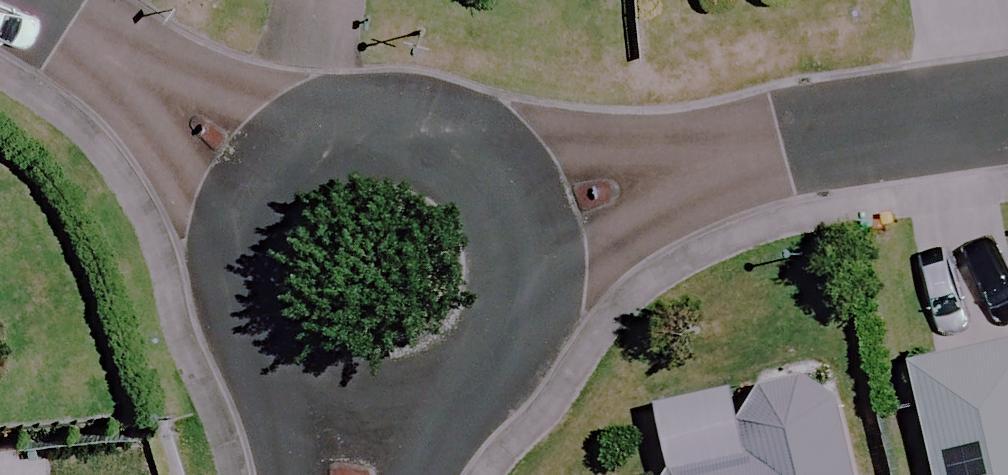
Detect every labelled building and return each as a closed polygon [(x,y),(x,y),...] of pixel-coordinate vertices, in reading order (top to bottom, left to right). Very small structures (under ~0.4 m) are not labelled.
[(928,348),(957,474),(1007,474),(1007,330),(928,348)] [(679,398),(691,451),(676,474),(879,474),(853,359),(679,398)]
